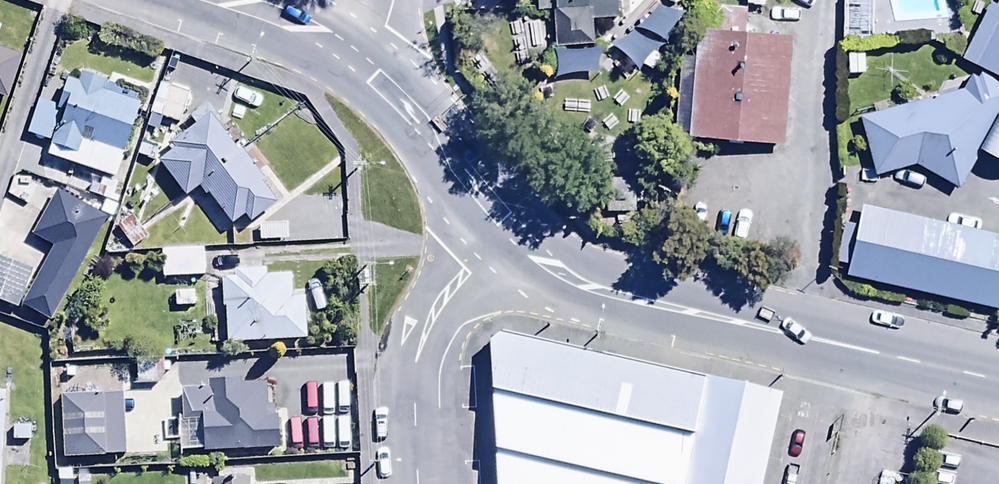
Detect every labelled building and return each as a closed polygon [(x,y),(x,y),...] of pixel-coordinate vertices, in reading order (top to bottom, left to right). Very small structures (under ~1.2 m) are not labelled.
[(550,47),(590,43),(587,17),(619,14),(617,0),(545,0),(550,47)] [(872,2),(843,1),(842,47),(871,47),(872,2)] [(976,63),(998,75),(998,16),(976,63)] [(786,29),(695,21),(684,136),(774,144),(786,29)] [(6,105),(21,60),(0,53),(0,103),(6,105)] [(47,164),(117,184),(142,95),(80,77),(77,88),(66,85),(59,110),(36,104),(26,139),(52,146),(47,164)] [(861,109),(875,166),(916,156),(946,179),(973,145),(998,156),(998,154),(998,100),(985,79),(861,109)] [(158,121),(149,118),(143,138),(154,141),(160,122),(180,128),(192,93),(169,86),(158,121)] [(184,201),(198,191),(238,157),(233,151),(245,142),(224,115),(218,119),(208,106),(188,121),(194,129),(165,151),(169,157),(157,166),(184,201)] [(277,207),(238,157),(198,191),(229,232),(242,222),(248,229),(277,207)] [(643,181),(605,179),(603,218),(640,220),(643,181)] [(306,210),(302,226),(331,232),(334,216),(306,210)] [(871,216),(855,287),(998,320),(998,244),(871,216)] [(162,252),(161,280),(204,281),(204,252),(162,252)] [(0,262),(0,299),(18,307),(31,275),(0,262)] [(305,331),(313,331),(312,309),(305,309),(305,293),(291,293),(291,282),(266,283),(265,274),(234,276),(234,284),(221,284),(225,349),(306,346),(305,331)] [(499,483),(761,483),(782,397),(492,331),(499,483)] [(203,456),(278,453),(277,423),(266,423),(265,389),(211,391),(213,417),(201,416),(203,456)] [(211,391),(177,392),(179,456),(203,456),(201,416),(213,417),(211,391)] [(123,458),(122,398),(60,400),(62,460),(123,458)] [(171,421),(170,398),(122,398),(123,458),(166,457),(165,421),(171,421)]
